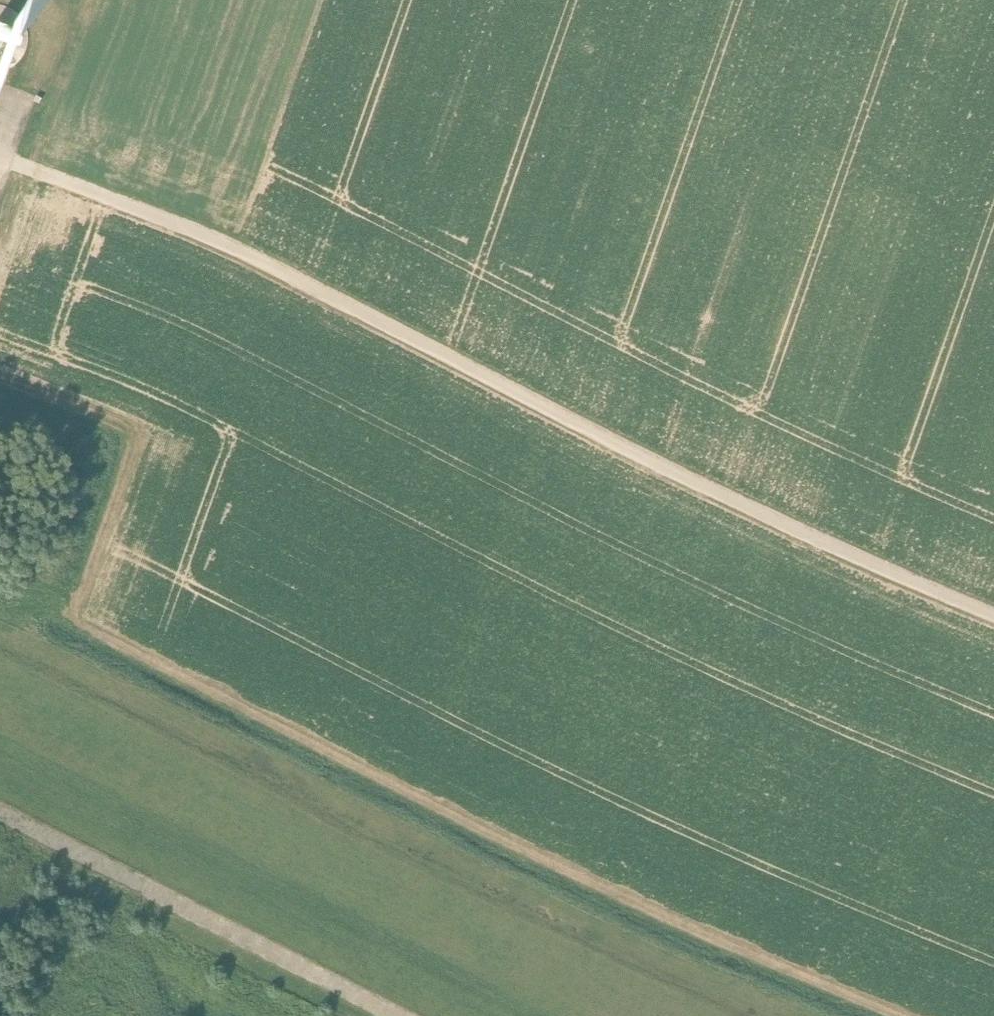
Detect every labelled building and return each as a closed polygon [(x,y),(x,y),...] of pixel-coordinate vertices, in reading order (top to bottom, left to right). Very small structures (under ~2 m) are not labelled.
[(2,71),(5,70),(8,69),(10,68),(12,67),(13,66),(15,65),(18,63),(20,60),(22,58),(23,55),(25,53),(26,50),(27,47),(28,44),(28,41),(28,38),(28,35),(28,32),(27,29),(26,26),(25,23),(23,21),(22,18),(20,16),(17,13),(15,11),(13,10),(10,8),(7,7),(4,6),(1,5),(0,5),(0,72),(2,71)]
